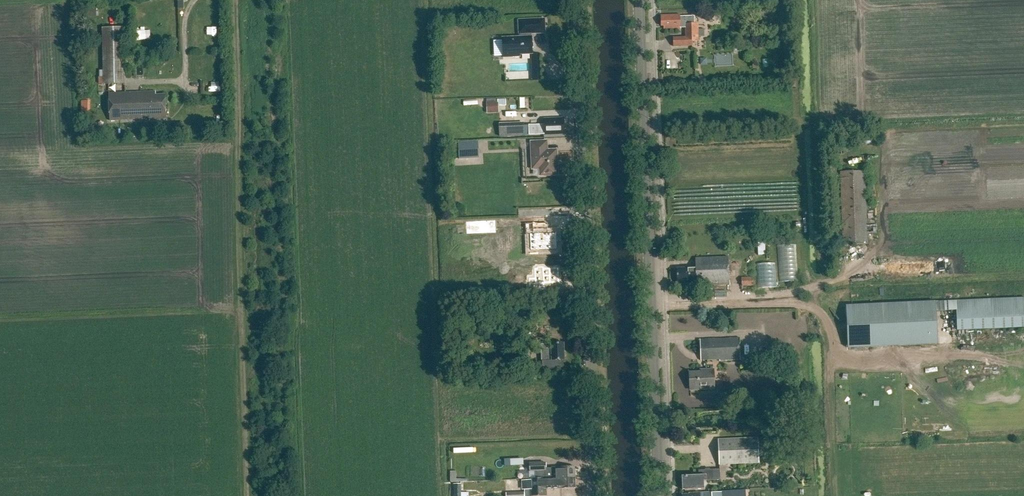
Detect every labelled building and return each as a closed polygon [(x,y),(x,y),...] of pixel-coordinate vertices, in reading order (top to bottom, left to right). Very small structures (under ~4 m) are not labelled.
[(680,15),(662,16),(662,26),(665,26),(665,29),(680,29),(680,28),(685,28),(685,37),(673,38),(673,46),(692,46),(691,42),(698,42),(698,37),(705,37),(704,29),(698,29),(698,24),(692,24),(692,16),(680,16),(680,15)] [(544,19),(518,21),(519,35),(519,37),(502,38),(503,57),(520,57),(520,55),(532,54),(531,34),(545,33),(544,19)] [(102,28),(103,84),(126,84),(125,27),(102,28)] [(155,93),(109,95),(110,121),(166,119),(166,96),(156,96),(155,93)] [(498,101),(486,102),(487,114),(499,113),(498,101)] [(544,125),(528,125),(529,136),(544,135),(565,134),(564,121),(561,121),(561,118),(543,119),(544,125)] [(469,142),(458,143),(459,160),(470,159),(469,142)] [(546,142),(532,143),(533,169),(542,168),(542,175),(557,174),(556,151),(546,151),(546,142)] [(844,245),(866,244),(866,234),(877,234),(876,226),(866,226),(864,171),(842,172),(844,245)] [(547,240),(547,238),(541,238),(541,235),(533,236),(533,225),(500,227),(500,237),(509,236),(510,251),(548,250),(547,246),(551,246),(550,240),(547,240)] [(696,268),(676,268),(677,284),(702,283),(702,285),(729,284),(728,257),(695,258),(696,268)] [(549,278),(548,262),(531,263),(531,260),(522,261),(522,263),(520,263),(520,274),(514,274),(515,287),(529,287),(528,279),(549,278)] [(775,287),(774,263),(756,264),(757,288),(775,287)] [(848,348),(938,344),(936,312),(956,311),(957,331),(1023,328),(1023,298),(846,306),(848,348)] [(740,338),(700,340),(701,359),(714,359),(714,361),(740,360),(740,338)] [(562,360),(564,360),(563,343),(541,345),(542,366),(544,369),(563,368),(562,360)] [(703,372),(690,373),(690,390),(714,389),(714,370),(703,370),(703,372)] [(758,438),(718,440),(719,465),(759,463),(758,438)] [(561,467),(561,468),(546,468),(545,463),(530,464),(530,472),(535,471),(535,478),(576,476),(575,467),(561,467)] [(699,476),(682,476),(682,490),(704,489),(704,481),(720,480),(720,469),(710,470),(710,469),(705,469),(705,470),(698,470),(699,476)] [(525,493),(507,493),(507,495),(541,495),(547,495),(547,488),(562,487),(562,488),(576,488),(576,476),(535,478),(529,479),(529,490),(525,490),(525,493)]
